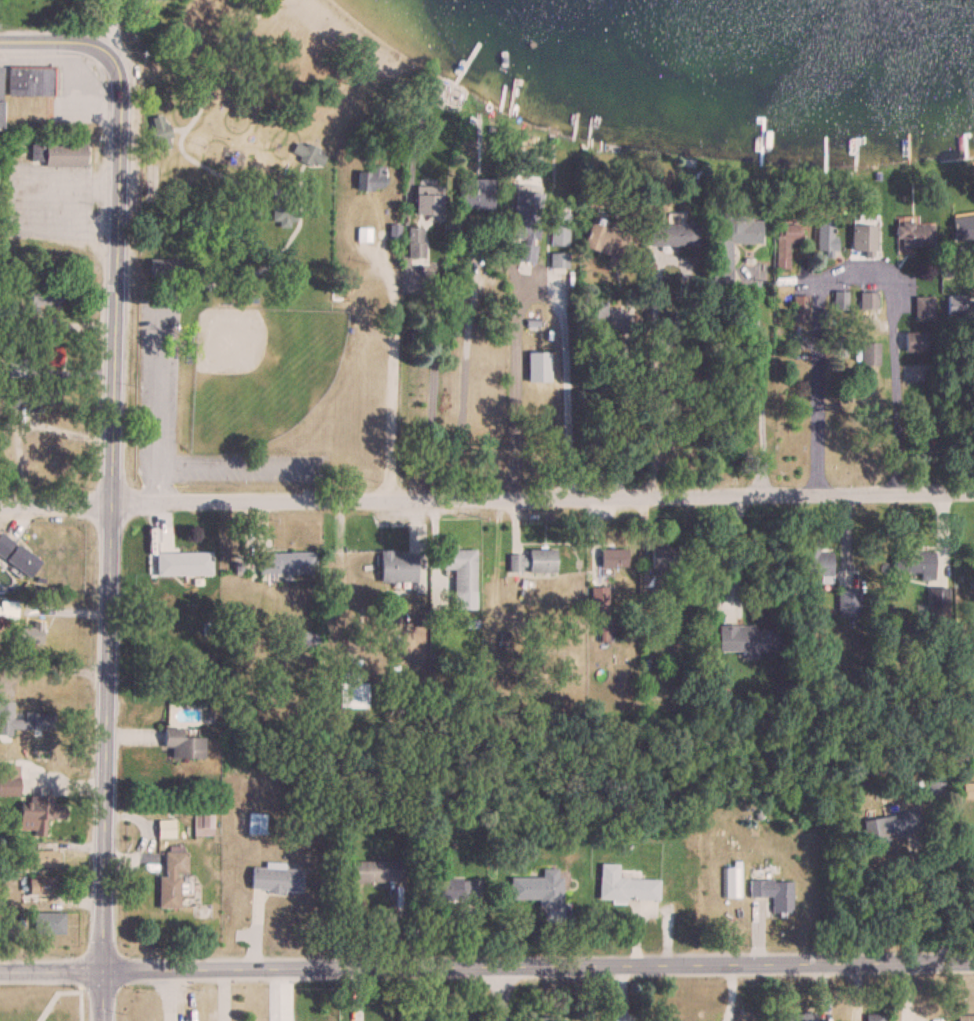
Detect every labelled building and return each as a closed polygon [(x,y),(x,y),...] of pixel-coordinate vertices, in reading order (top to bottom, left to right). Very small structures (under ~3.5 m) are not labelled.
[(53,67),(7,67),(7,95),(53,95),(53,67)] [(167,146),(165,129),(155,131),(158,148),(167,146)] [(29,133),(84,134),(86,161),(29,160),(29,133)] [(321,168),(327,152),(296,139),(290,155),(321,168)] [(383,190),(383,166),(369,166),(369,171),(357,171),(357,190),(383,190)] [(492,178),(457,178),(457,209),(492,209),(492,178)] [(415,215),(441,215),(441,193),(415,193),(415,215)] [(751,212),(714,211),(713,284),(731,284),(731,242),(760,243),(760,220),(751,219),(751,212)] [(567,213),(550,213),(550,245),(567,245),(567,213)] [(955,241),(973,238),(973,214),(951,217),(955,241)] [(836,221),(817,221),(817,255),(836,255),(836,221)] [(932,246),(932,222),(897,222),(897,246),(932,246)] [(582,249),(606,255),(604,264),(618,267),(626,232),(588,223),(582,249)] [(696,223),(652,223),(652,245),(696,245),(696,223)] [(875,223),(851,223),(851,251),(875,251),(875,223)] [(776,269),(789,269),(789,243),(800,243),(800,226),(776,226),(776,269)] [(519,262),(536,262),(536,228),(519,228),(519,262)] [(410,264),(424,264),(424,241),(410,241),(410,264)] [(550,254),(550,267),(567,267),(567,254),(550,254)] [(847,308),(847,290),(833,290),(833,308),(847,308)] [(859,308),(877,308),(877,292),(859,292),(859,308)] [(806,295),(792,295),(792,321),(806,321),(806,295)] [(934,296),(915,296),(915,320),(934,320),(934,296)] [(964,296),(947,296),(947,317),(964,317),(964,296)] [(925,331),(905,331),(905,351),(925,351),(925,331)] [(879,342),(860,342),(860,365),(879,365),(879,342)] [(36,347),(36,365),(61,365),(61,347),(36,347)] [(526,382),(549,382),(549,352),(526,352),(526,382)] [(0,533),(0,556),(2,558),(13,542),(0,533)] [(18,542),(5,558),(26,577),(40,562),(18,542)] [(831,581),(831,550),(817,550),(817,543),(804,543),(804,581),(831,581)] [(677,547),(650,547),(650,570),(677,570),(677,547)] [(626,548),(599,548),(599,567),(626,567),(626,548)] [(474,549),(441,549),(441,569),(452,569),(452,592),(474,592),(474,549)] [(155,552),(155,575),(210,575),(210,552),(155,552)] [(315,552),(282,552),(282,574),(315,574),(315,552)] [(555,572),(555,552),(507,552),(507,572),(555,572)] [(934,552),(899,552),(899,576),(934,576),(934,552)] [(415,553),(379,553),(379,582),(415,583),(415,553)] [(836,616),(859,616),(859,589),(836,589),(836,616)] [(40,643),(40,622),(31,622),(31,627),(11,627),(11,643),(40,643)] [(744,651),(744,658),(756,658),(756,650),(777,650),(777,626),(718,626),(718,650),(744,651)] [(366,684),(337,684),(337,708),(366,708),(366,684)] [(53,714),(23,714),(23,719),(5,719),(5,729),(53,729),(53,714)] [(163,728),(162,747),(170,748),(169,758),(202,759),(203,737),(180,736),(180,728),(163,728)] [(0,778),(0,796),(17,796),(17,778),(0,778)] [(963,784),(963,799),(973,799),(973,784),(963,784)] [(48,797),(32,797),(32,802),(20,802),(20,828),(48,828),(48,797)] [(862,819),(865,842),(920,833),(917,810),(862,819)] [(213,812),(193,812),(193,836),(213,836),(213,812)] [(248,834),(263,834),(263,814),(248,814),(248,834)] [(24,868),(58,868),(58,850),(24,850),(24,868)] [(158,877),(158,908),(178,908),(179,873),(186,873),(186,851),(164,851),(164,877),(158,877)] [(401,882),(401,861),(349,861),(349,882),(401,882)] [(659,879),(618,878),(618,864),(599,863),(598,899),(658,900),(659,879)] [(251,867),(250,890),(300,892),(301,867),(264,866),(264,868),(251,867)] [(560,906),(560,868),(541,868),(541,877),(510,877),(510,899),(538,899),(538,906),(560,906)] [(54,878),(28,878),(28,894),(54,894),(54,878)] [(437,878),(437,899),(473,899),(473,878),(437,878)] [(749,879),(749,896),(772,896),(772,912),(791,912),(791,879),(749,879)] [(64,933),(64,912),(31,912),(31,933),(64,933)] [(814,1013),(786,1013),(786,1020),(814,1020),(814,1013)]
